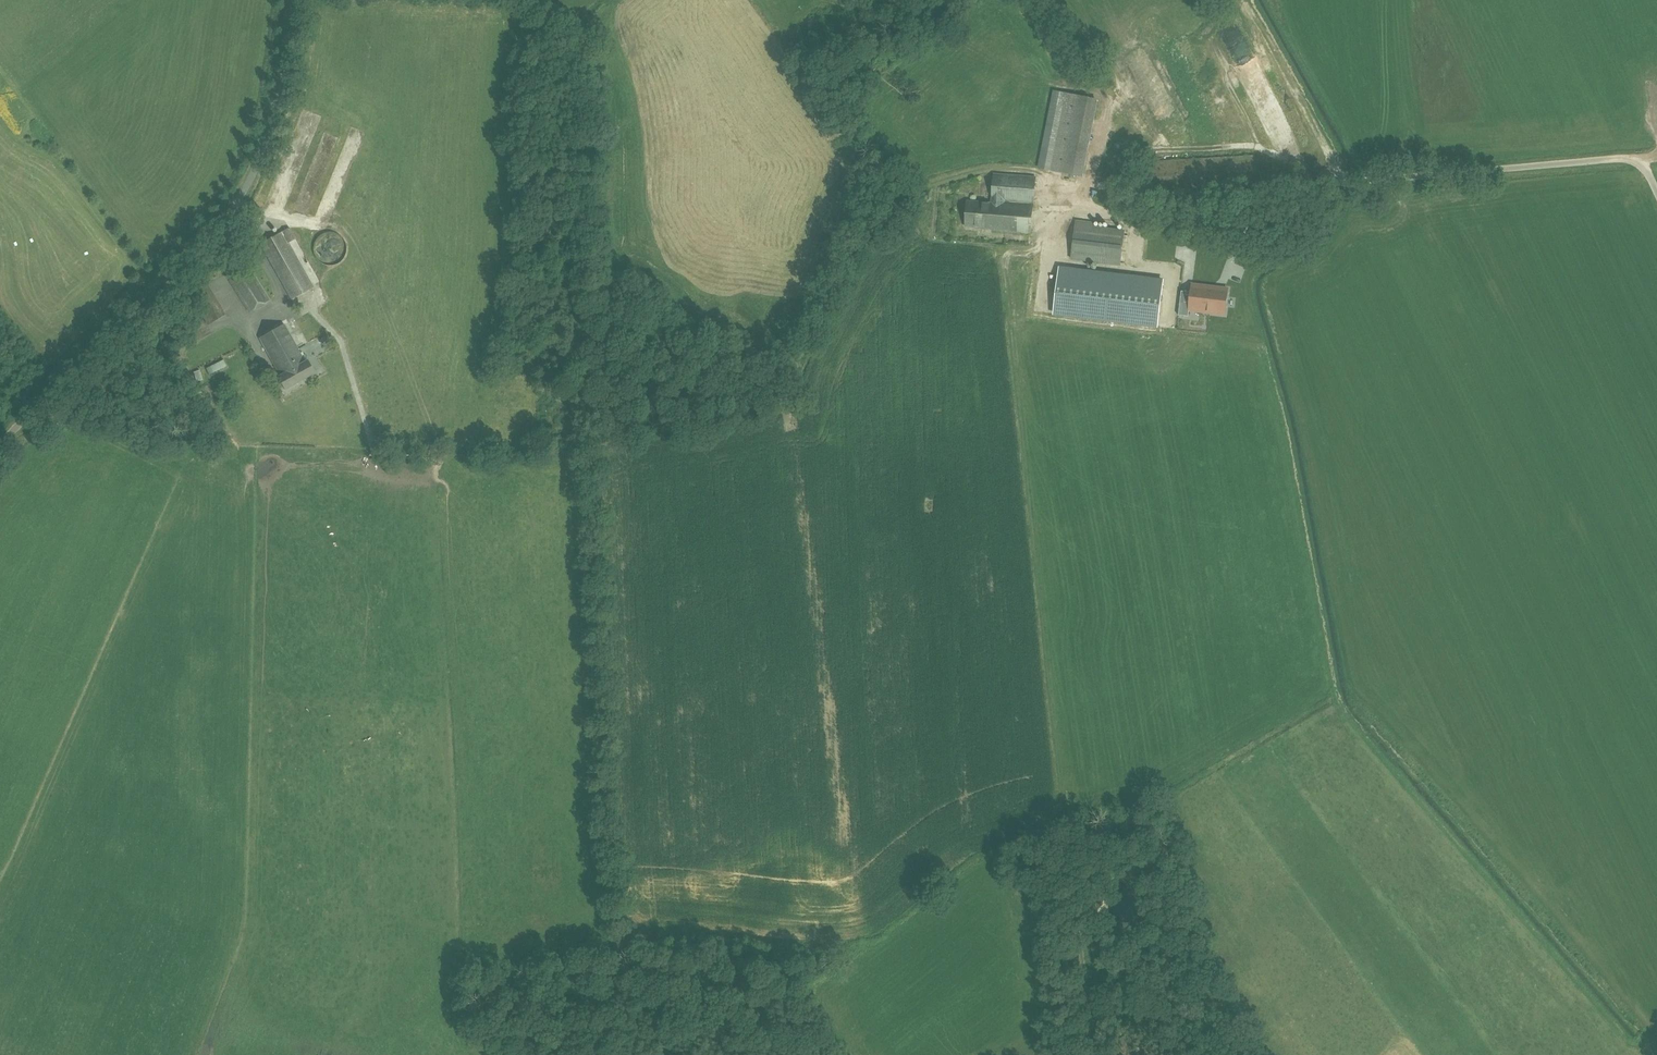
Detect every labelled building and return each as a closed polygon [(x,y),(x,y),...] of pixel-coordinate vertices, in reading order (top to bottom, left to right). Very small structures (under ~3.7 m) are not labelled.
[(1444,73),(1444,65),(1435,65),(1435,73),(1444,73)] [(1084,178),(1099,99),(1053,91),(1038,167),(1084,178)] [(1032,234),(1036,177),(995,174),(992,203),(968,201),(966,227),(993,229),(993,231),(1032,234)] [(330,197),(326,204),(333,207),(337,200),(330,197)] [(1125,230),(1094,227),(1094,222),(1077,221),(1073,258),(1121,264),(1125,230)] [(261,244),(266,253),(266,254),(292,300),(314,287),(290,243),(296,239),(296,237),(295,237),(289,228),(261,244)] [(334,264),(338,263),(341,261),(344,257),(345,254),(346,251),(346,247),(345,244),(344,241),(342,238),(339,235),(336,233),(333,233),(331,232),(328,232),(324,233),(321,235),(318,238),(316,240),(315,242),(314,246),(314,250),(314,253),(316,257),(318,259),(321,262),(324,264),(328,265),(331,265),(334,264)] [(269,300),(250,268),(230,281),(250,312),(269,300)] [(1061,268),(1056,313),(1160,324),(1165,279),(1061,268)] [(208,325),(227,315),(208,283),(190,295),(208,325)] [(1177,314),(1187,315),(1188,309),(1225,313),(1227,287),(1191,283),(1189,302),(1179,301),(1177,314)] [(286,390),(316,373),(308,360),(306,361),(285,324),(260,338),(281,375),(279,377),(286,390)] [(333,340),(326,334),(319,341),(326,348),(333,340)] [(210,366),(214,374),(231,365),(227,357),(210,366)] [(218,400),(210,384),(201,388),(209,404),(218,400)]
